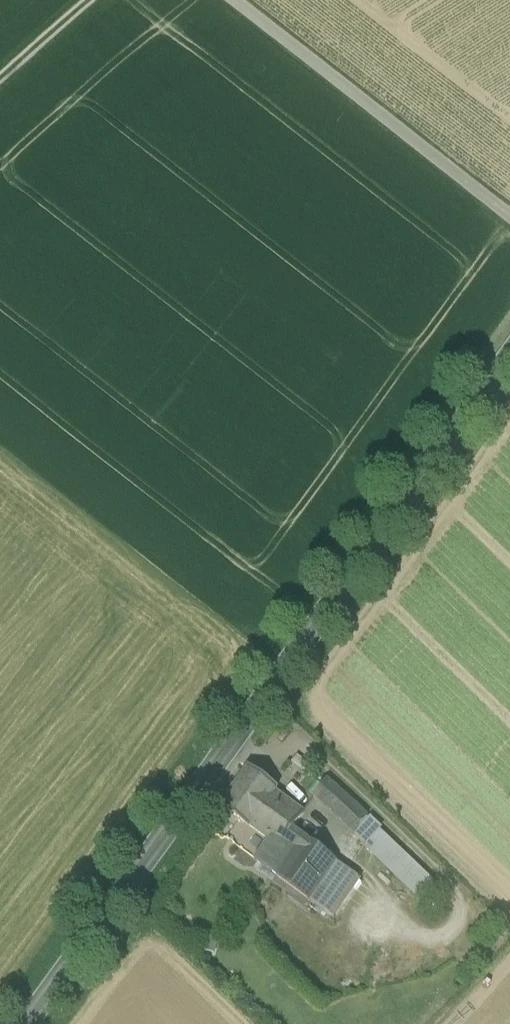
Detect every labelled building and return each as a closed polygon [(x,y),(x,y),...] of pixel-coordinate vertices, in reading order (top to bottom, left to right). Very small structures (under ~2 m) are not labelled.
[(293,765),(307,777),(313,769),(299,757),(293,765)] [(224,803),(253,824),(276,792),(279,788),(250,768),(224,803)] [(369,815),(328,777),(318,796),(357,834),(367,819),(369,815)] [(276,792),(253,824),(271,837),(257,858),(268,867),(294,828),(305,811),(276,792)] [(367,819),(357,834),(366,845),(363,848),(423,902),(437,888),(381,837),(383,835),(367,819)] [(337,860),(294,828),(268,867),(311,898),(336,916),(363,877),(337,860)]
